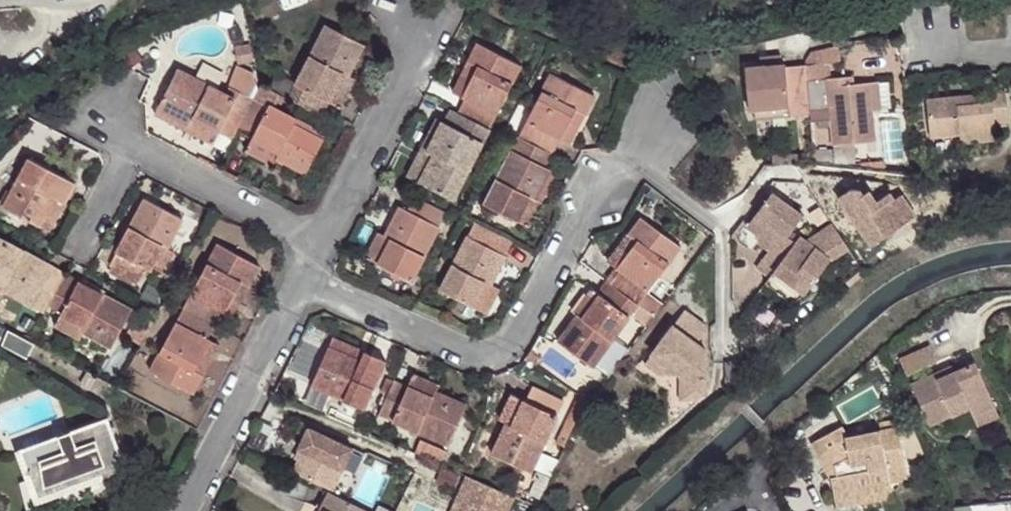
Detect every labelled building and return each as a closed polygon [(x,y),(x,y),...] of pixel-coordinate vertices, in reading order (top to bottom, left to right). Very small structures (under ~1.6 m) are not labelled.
[(12,15),(15,22),(23,15),(21,12),(12,15)] [(23,15),(15,22),(11,25),(31,49),(44,39),(23,15)] [(326,25),(289,99),(322,115),(329,102),(344,72),(349,75),(365,44),(326,25)] [(464,100),(458,112),(489,128),(521,65),(477,43),(467,62),(478,67),(463,99),(464,100)] [(249,44),(239,46),(243,62),(252,61),(249,44)] [(810,56),(811,63),(824,62),(824,54),(810,56)] [(467,62),(452,94),(463,99),(478,67),(467,62)] [(829,110),(833,146),(876,141),(873,111),(882,110),(879,81),(854,84),(830,86),(829,78),(828,62),(824,62),(811,63),(806,64),(806,65),(810,111),(829,110)] [(785,64),(744,68),(749,110),(754,110),(789,107),(791,116),(810,115),(810,111),(806,65),(785,66),(785,64)] [(178,69),(158,107),(189,123),(192,118),(219,131),(233,138),(258,89),(254,72),(237,65),(230,87),(226,94),(178,69)] [(344,72),(329,102),(342,109),(357,79),(349,75),(344,72)] [(551,73),(519,137),(553,154),(560,140),(575,109),(585,114),(595,96),(551,73)] [(854,76),(829,78),(830,86),(854,84),(854,76)] [(261,85),(239,129),(253,137),(251,139),(280,154),(277,159),(306,173),(327,134),(273,106),(280,93),(261,85)] [(958,96),(926,99),(930,139),(959,135),(960,145),(997,142),(995,123),(1008,122),(1005,91),(991,92),(991,101),(978,103),(959,104),(958,96)] [(977,93),(958,96),(959,104),(978,103),(977,93)] [(192,118),(189,123),(158,107),(154,115),(212,144),(219,131),(192,118)] [(789,107),(754,110),(755,120),(791,116),(789,107)] [(433,155),(419,183),(453,200),(489,128),(458,112),(452,109),(445,122),(443,121),(427,152),(433,155)] [(575,109),(560,140),(570,145),(585,114),(575,109)] [(419,149),(427,152),(443,121),(436,117),(419,149)] [(512,150),(484,204),(517,221),(530,197),(535,200),(551,169),(547,168),(554,154),(553,154),(519,137),(512,150)] [(251,139),(245,152),(273,166),(277,159),(280,154),(251,139)] [(419,149),(405,176),(419,183),(433,155),(427,152),(419,149)] [(848,149),(833,149),(834,163),(848,162),(848,149)] [(28,158),(3,208),(42,227),(56,198),(64,202),(75,182),(28,158)] [(885,161),(860,163),(860,168),(885,171),(885,161)] [(551,169),(535,200),(542,203),(557,173),(551,169)] [(852,189),(839,197),(871,246),(917,217),(902,195),(895,200),(890,193),(876,202),(870,206),(863,195),(860,190),(852,189)] [(765,256),(778,265),(795,242),(788,237),(804,214),(773,191),(746,227),(761,238),(757,243),(768,251),(765,256)] [(863,195),(870,206),(876,202),(869,191),(863,195)] [(535,200),(530,197),(517,221),(530,227),(542,203),(535,200)] [(64,202),(56,198),(42,227),(50,231),(64,202)] [(146,198),(109,266),(140,282),(147,268),(149,269),(162,246),(167,248),(182,219),(146,198)] [(378,264),(411,281),(439,226),(438,225),(445,212),(416,198),(409,211),(400,206),(385,235),(391,238),(378,264)] [(659,276),(669,263),(681,247),(641,217),(628,234),(637,242),(615,269),(619,271),(610,284),(638,305),(647,293),(659,276)] [(778,265),(772,272),(804,296),(830,260),(831,260),(850,248),(832,222),(806,239),(800,235),(795,242),(778,265)] [(474,224),(439,290),(474,308),(487,282),(492,284),(506,256),(499,252),(505,239),(474,224)] [(364,257),(378,264),(391,238),(385,235),(377,232),(364,257)] [(606,262),(615,269),(637,242),(628,234),(606,262)] [(4,284),(1,289),(45,312),(48,307),(66,275),(0,239),(0,282),(4,284)] [(505,239),(499,252),(506,256),(513,242),(505,239)] [(218,243),(183,309),(213,325),(220,311),(224,313),(241,282),(248,286),(259,266),(218,243)] [(167,248),(162,246),(149,269),(162,277),(175,252),(167,248)] [(674,267),(669,263),(659,276),(664,280),(674,267)] [(772,272),(765,283),(792,304),(804,296),(772,272)] [(66,275),(48,307),(61,314),(85,326),(82,332),(112,348),(132,310),(66,274),(66,275)] [(224,313),(232,317),(248,286),(241,282),(224,313)] [(492,284),(487,282),(474,308),(484,313),(498,287),(492,284)] [(576,313),(557,341),(594,368),(631,315),(638,305),(610,284),(601,296),(599,294),(581,317),(576,313)] [(663,304),(647,293),(638,305),(654,317),(663,304)] [(638,305),(631,315),(647,327),(654,317),(638,305)] [(183,309),(150,371),(193,394),(203,374),(194,370),(210,339),(209,338),(214,325),(213,325),(183,309)] [(685,309),(652,353),(679,373),(679,401),(696,401),(704,391),(704,348),(698,344),(706,333),(705,324),(685,309)] [(61,314),(54,326),(78,340),(82,332),(85,326),(61,314)] [(7,329),(2,344),(28,358),(35,344),(30,341),(7,329)] [(361,359),(364,352),(332,338),(328,345),(361,359)] [(194,370),(203,374),(219,343),(210,339),(194,370)] [(899,358),(906,374),(937,360),(930,344),(899,358)] [(328,345),(311,386),(366,409),(386,361),(364,352),(361,359),(328,345)] [(659,374),(678,374),(652,353),(644,363),(659,374)] [(942,369),(910,382),(929,424),(969,406),(973,415),(995,406),(975,361),(954,370),(955,374),(946,378),(942,369)] [(951,364),(942,369),(946,378),(955,374),(954,370),(951,364)] [(433,396),(435,390),(439,383),(414,372),(408,386),(433,396)] [(394,380),(378,416),(449,446),(467,404),(435,390),(433,396),(408,386),(394,380)] [(506,423),(491,454),(531,473),(557,417),(565,400),(533,385),(525,400),(523,400),(511,425),(506,423)] [(511,425),(523,400),(510,394),(498,419),(506,423),(511,425)] [(575,409),(582,414),(590,404),(581,398),(575,409)] [(995,406),(973,415),(977,424),(999,415),(995,406)] [(554,442),(565,447),(575,424),(581,415),(571,410),(554,442)] [(17,451),(34,499),(99,476),(101,482),(127,473),(107,419),(17,451)] [(831,477),(837,507),(838,510),(858,510),(860,509),(859,505),(893,498),(890,482),(907,479),(897,427),(896,427),(895,420),(879,423),(880,430),(847,437),(841,426),(812,442),(812,443),(831,477)] [(302,450),(292,471),(332,490),(352,449),(308,428),(298,448),(302,450)] [(528,494),(540,500),(549,476),(536,471),(533,479),(535,480),(528,494)] [(28,510),(48,510),(104,490),(101,482),(99,476),(34,499),(26,502),(28,510)] [(465,507),(463,510),(510,510),(516,499),(468,477),(457,503),(465,507)] [(325,510),(371,510),(330,491),(321,507),(326,510),(325,510)] [(957,510),(975,510),(971,499),(955,504),(957,510)]
